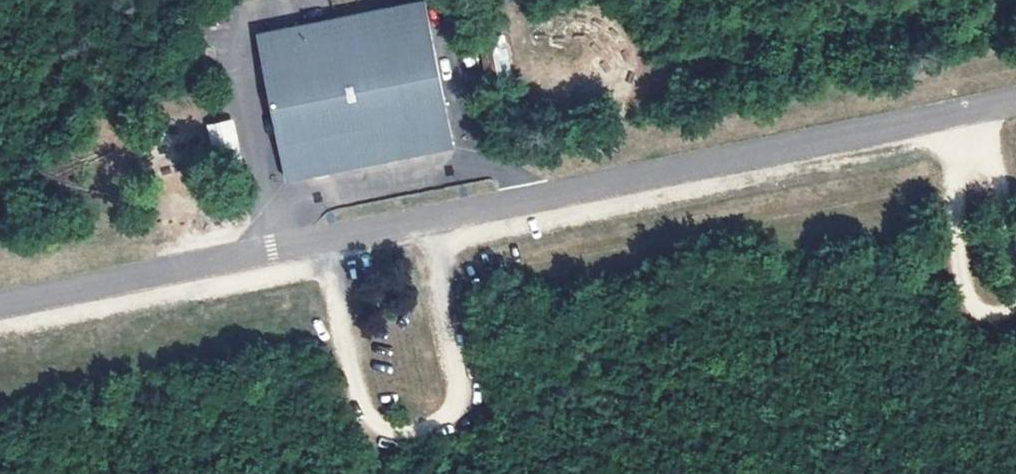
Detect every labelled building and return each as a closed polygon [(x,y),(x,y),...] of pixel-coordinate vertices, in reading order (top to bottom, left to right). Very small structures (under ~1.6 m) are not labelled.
[(285,181),(422,153),(455,147),(425,0),(400,0),(256,29),(285,181)] [(504,33),(478,36),(485,80),(511,76),(504,33)] [(233,119),(206,124),(213,163),(240,157),(233,119)]
